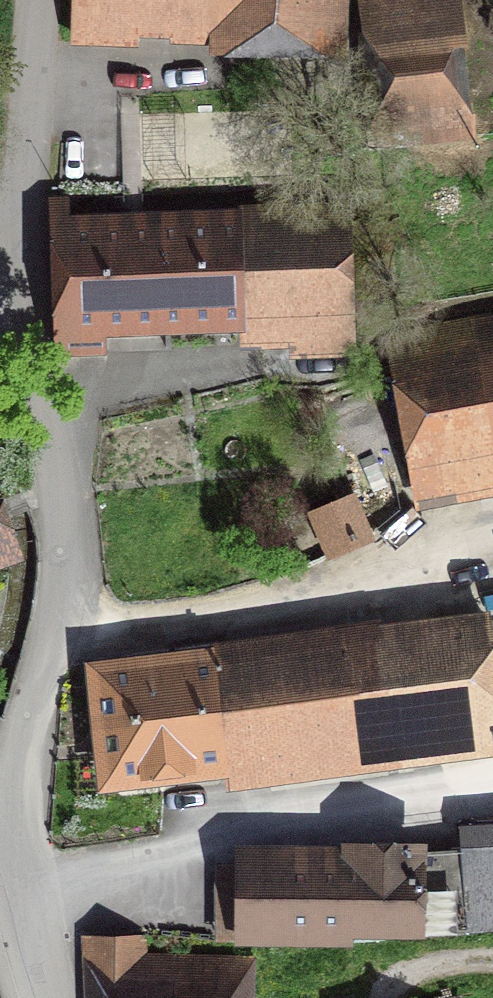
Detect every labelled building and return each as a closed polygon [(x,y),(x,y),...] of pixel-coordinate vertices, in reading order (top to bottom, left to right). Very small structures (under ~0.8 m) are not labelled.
[(209,27),(323,30),(324,0),(76,0),(75,11),(209,16),(209,27)] [(492,98),(492,86),(486,21),(454,24),(452,0),(382,0),(387,59),(372,60),(376,98),(460,91),(461,102),(492,98)] [(346,348),(343,226),(54,234),(58,352),(102,351),(101,322),(237,319),(238,330),(242,330),(242,319),(292,318),(293,349),(346,348)] [(425,470),(492,458),(492,318),(395,336),(423,485),(427,485),(425,470)] [(314,511),(329,558),(372,540),(357,495),(314,511)] [(111,778),(442,737),(443,746),(492,740),(492,648),(490,626),(98,672),(111,778)] [(418,853),(353,850),(353,865),(246,865),(246,942),(350,943),(384,941),(384,934),(468,932),(468,936),(492,933),(492,847),(418,853)] [(234,957),(143,955),(144,935),(84,935),(87,997),(233,997),(234,957)]
